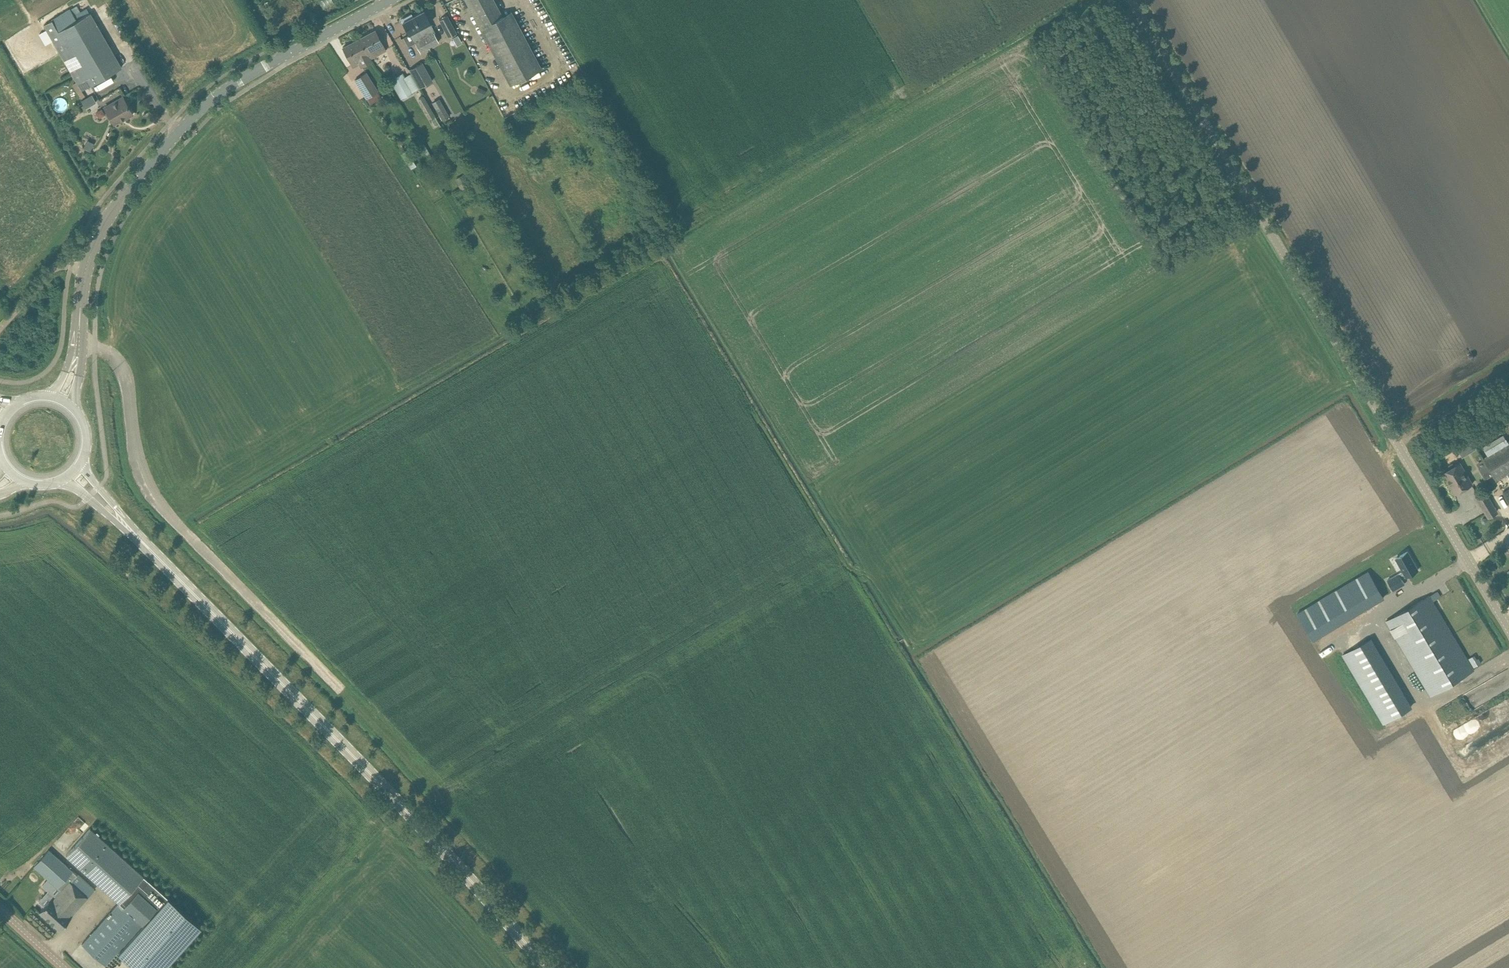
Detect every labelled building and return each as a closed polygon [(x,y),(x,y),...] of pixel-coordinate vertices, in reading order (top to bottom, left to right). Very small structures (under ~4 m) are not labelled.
[(494,0),(465,0),(510,85),(541,69),(515,18),(506,23),(494,0)] [(52,20),(44,25),(77,81),(77,82),(81,89),(82,90),(121,67),(116,58),(90,13),(87,8),(81,11),(79,7),(72,11),(71,9),(52,20)] [(424,37),(429,47),(438,42),(433,33),(435,32),(430,23),(423,10),(413,16),(424,37)] [(411,13),(401,19),(402,22),(407,31),(409,35),(411,34),(415,42),(420,51),(429,47),(424,37),(413,16),(411,13)] [(439,19),(449,37),(457,32),(447,15),(439,19)] [(386,50),(380,39),(375,30),(359,38),(371,62),(372,61),(371,58),(386,50)] [(361,67),(371,62),(359,38),(343,47),(347,56),(353,67),(359,64),(361,67)] [(420,88),(433,81),(422,62),(410,70),(420,88)] [(377,91),(366,73),(355,80),(366,98),(377,91)] [(402,74),(391,80),(402,99),(412,93),(402,74)] [(62,104),(76,96),(64,75),(50,83),(62,104)] [(480,88),(477,94),(483,97),(486,91),(480,88)] [(421,105),(422,105),(424,109),(424,110),(424,111),(425,111),(426,113),(426,114),(427,114),(429,118),(435,115),(424,95),(418,98),(419,100),(418,100),(419,102),(420,101),(421,103),(420,104),(421,105)] [(124,119),(133,114),(123,97),(104,107),(114,123),(123,118),(124,119)] [(444,104),(437,109),(444,121),(451,116),(444,104)] [(83,147),(91,151),(95,142),(86,138),(83,147)] [(408,162),(413,158),(409,151),(403,155),(408,162)] [(462,190),(470,186),(464,174),(455,179),(462,190)] [(1471,441),(1457,450),(1461,455),(1475,446),(1471,441)] [(1483,459),(1484,460),(1485,463),(1479,467),(1478,467),(1485,480),(1493,475),(1496,481),(1507,474),(1508,477),(1508,441),(1508,442),(1487,454),(1488,456),(1483,459)] [(1449,484),(1455,494),(1472,484),(1460,462),(1444,471),(1451,483),(1449,484)] [(1488,518),(1498,512),(1499,512),(1487,493),(1477,499),(1485,512),(1482,513),(1485,518),(1487,516),(1488,518)] [(1403,571),(1388,580),(1393,590),(1405,584),(1402,579),(1418,570),(1408,551),(1396,558),(1403,571)] [(1368,571),(1346,584),(1361,610),(1383,597),(1368,571)] [(1391,651),(1421,701),(1474,670),(1429,595),(1396,615),(1393,610),(1383,616),(1386,621),(1383,623),(1385,627),(1388,625),(1401,646),(1391,651)] [(1377,637),(1346,652),(1381,726),(1412,711),(1377,637)] [(1448,722),(1508,691),(1508,676),(1507,672),(1440,707),(1448,722)] [(112,957),(117,951),(136,967),(163,967),(201,926),(148,880),(90,828),(66,855),(119,903),(82,943),(105,964),(112,957)] [(49,850),(34,866),(48,879),(43,885),(48,890),(56,897),(53,900),(51,898),(45,906),(39,912),(59,930),(71,916),(88,897),(95,889),(78,874),(77,875),(49,850)]
